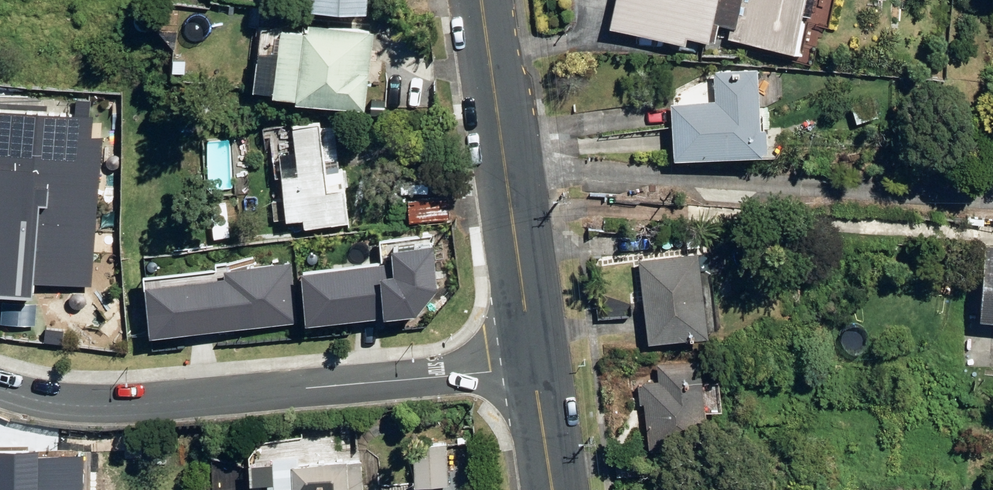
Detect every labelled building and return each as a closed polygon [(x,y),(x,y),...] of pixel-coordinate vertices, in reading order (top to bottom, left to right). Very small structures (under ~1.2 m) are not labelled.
[(366,14),(367,0),(310,0),(310,10),(366,14)] [(795,49),(805,0),(615,0),(612,14),(710,37),(713,20),(731,24),(729,35),(795,49)] [(293,106),(363,114),(372,37),(304,29),(303,38),(279,36),(271,99),(293,102),(293,106)] [(672,101),(674,154),(763,149),(758,67),(715,69),(717,99),(672,101)] [(851,110),(856,126),(878,119),(873,103),(851,110)] [(0,113),(0,299),(26,301),(27,287),(33,288),(91,292),(104,121),(0,113)] [(301,214),(302,223),(347,220),(342,166),(336,167),(332,126),(320,127),(319,119),(292,121),(296,171),(281,173),(283,199),(272,200),(273,216),(301,214)] [(992,316),(992,246),(986,246),(982,315),(992,316)] [(303,274),(307,329),(416,321),(438,292),(435,249),(388,253),(389,267),(303,274)] [(640,257),(648,337),(708,330),(699,251),(640,257)] [(145,291),(151,340),(298,323),(291,265),(226,273),(227,282),(145,291)] [(643,381),(648,444),(705,439),(699,357),(658,360),(659,379),(643,381)] [(412,444),(414,486),(447,485),(446,443),(412,444)] [(273,489),(348,489),(346,458),(297,461),(297,452),(271,454),(273,489)] [(0,456),(0,489),(83,489),(82,455),(0,456)]
